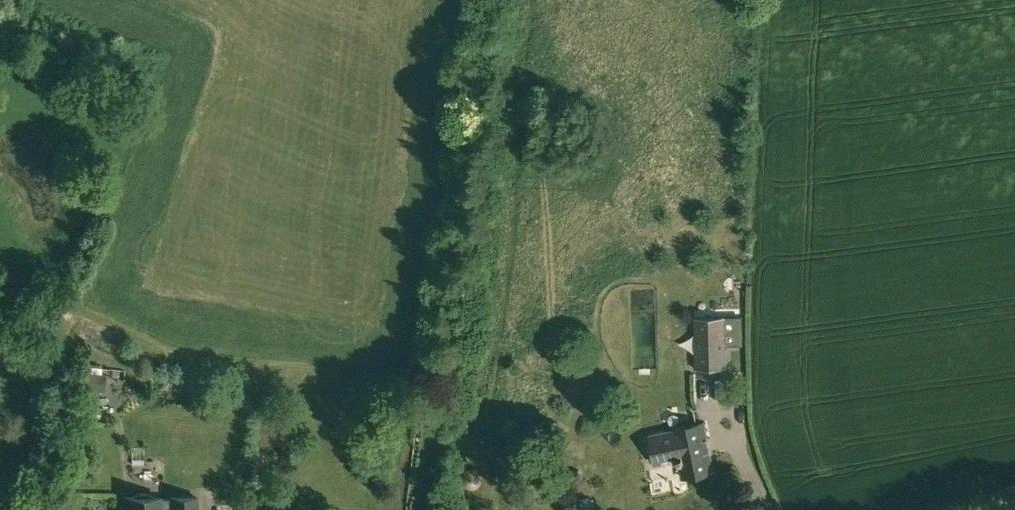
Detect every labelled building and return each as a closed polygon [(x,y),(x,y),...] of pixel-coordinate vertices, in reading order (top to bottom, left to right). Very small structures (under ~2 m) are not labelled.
[(694,316),(695,367),(725,367),(725,316),(694,316)] [(85,393),(106,395),(107,375),(102,375),(103,367),(87,366),(85,393)] [(676,452),(682,479),(715,472),(704,420),(701,421),(698,409),(672,414),(674,427),(671,428),(671,429),(647,434),(653,462),(660,460),(659,455),(676,452)] [(197,497),(171,497),(171,499),(160,499),(160,497),(124,496),(124,509),(197,509),(197,497)] [(46,506),(22,499),(18,509),(45,509),(46,506)]
